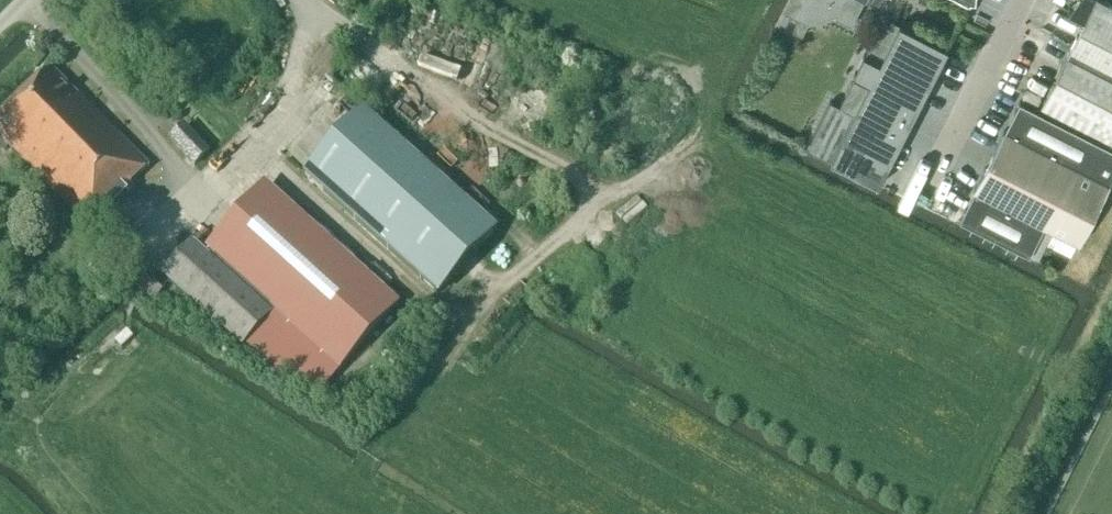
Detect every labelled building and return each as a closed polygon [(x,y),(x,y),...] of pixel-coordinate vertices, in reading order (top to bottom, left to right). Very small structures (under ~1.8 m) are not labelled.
[(851,26),(865,0),(809,0),(792,32),(802,36),(808,24),(831,16),(851,26)] [(1111,141),(1111,5),(1102,0),(1083,0),(1076,14),(1085,19),(1041,105),(1111,141)] [(830,101),(807,148),(879,185),(948,50),(900,25),(893,38),(878,30),(866,55),(864,54),(853,75),(855,76),(840,105),(830,101)] [(487,28),(475,48),(483,53),(495,32),(487,28)] [(131,184),(149,167),(79,95),(78,97),(52,70),(0,120),(0,134),(9,144),(8,145),(91,230),(134,188),(131,184)] [(501,219),(363,100),(304,168),(442,287),(501,219)] [(974,190),(975,190),(960,220),(1038,260),(1054,230),(1080,243),(1111,180),(1111,149),(1019,101),(974,190)] [(167,140),(193,168),(208,154),(183,126),(167,140)] [(192,243),(162,276),(242,348),(246,344),(278,374),(284,367),(317,397),(400,305),(267,187),(205,255),(192,243)] [(132,286),(153,302),(161,292),(140,276),(132,286)]
